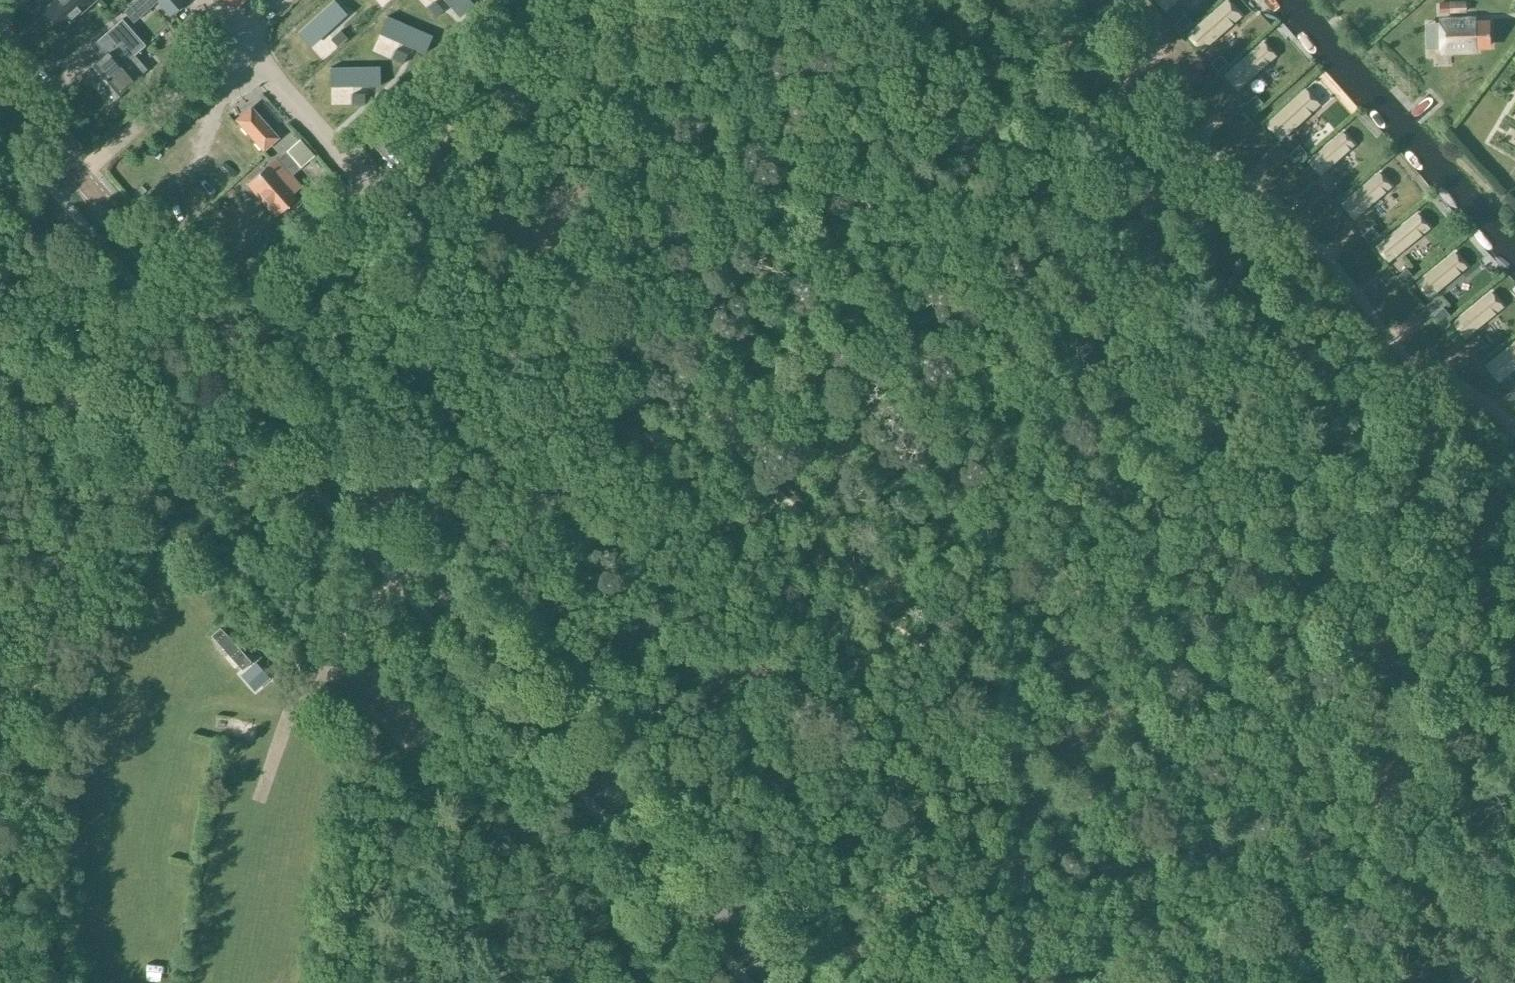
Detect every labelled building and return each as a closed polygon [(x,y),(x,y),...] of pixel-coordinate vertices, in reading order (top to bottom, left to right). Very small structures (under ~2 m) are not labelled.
[(94,0),(54,0),(40,12),(57,32),(94,0)] [(183,0),(156,0),(169,14),(183,0)] [(1157,0),(1193,41),(1242,0),(1158,0),(1157,0)] [(1263,0),(1242,0),(1193,41),(1229,82),(1290,31),(1263,0)] [(1466,1),(1450,2),(1450,15),(1467,14),(1466,1)] [(322,11),(298,21),(305,37),(329,27),(322,11)] [(1490,23),(1467,24),(1467,19),(1441,20),(1441,51),(1477,50),(1476,45),(1490,44),(1490,23)] [(83,74),(95,88),(119,66),(113,59),(137,38),(131,32),(126,37),(116,25),(91,48),(100,59),(83,74)] [(1326,71),(1290,31),(1229,82),(1264,122),(1326,71)] [(340,69),(356,55),(341,37),(325,52),(340,69)] [(120,67),(119,66),(95,88),(108,102),(146,68),(134,55),(120,67)] [(1361,112),(1326,71),(1264,122),(1300,163),(1361,112)] [(1430,118),(1444,105),(1432,92),(1418,105),(1430,118)] [(279,138),(250,105),(234,120),(263,152),(279,138)] [(1397,152),(1361,112),(1300,163),(1335,204),(1397,152)] [(251,180),(278,211),(294,197),(292,194),(300,186),(292,176),(314,156),(299,138),(251,180)] [(1432,193),(1397,152),(1335,204),(1371,244),(1432,193)] [(1468,234),(1432,193),(1371,244),(1407,285),(1468,234)] [(1504,274),(1468,234),(1407,285),(1442,325),(1504,274)] [(1504,274),(1442,325),(1478,366),(1514,335),(1514,287),(1504,274)] [(1478,366),(1513,407),(1514,405),(1514,335),(1478,366)]
